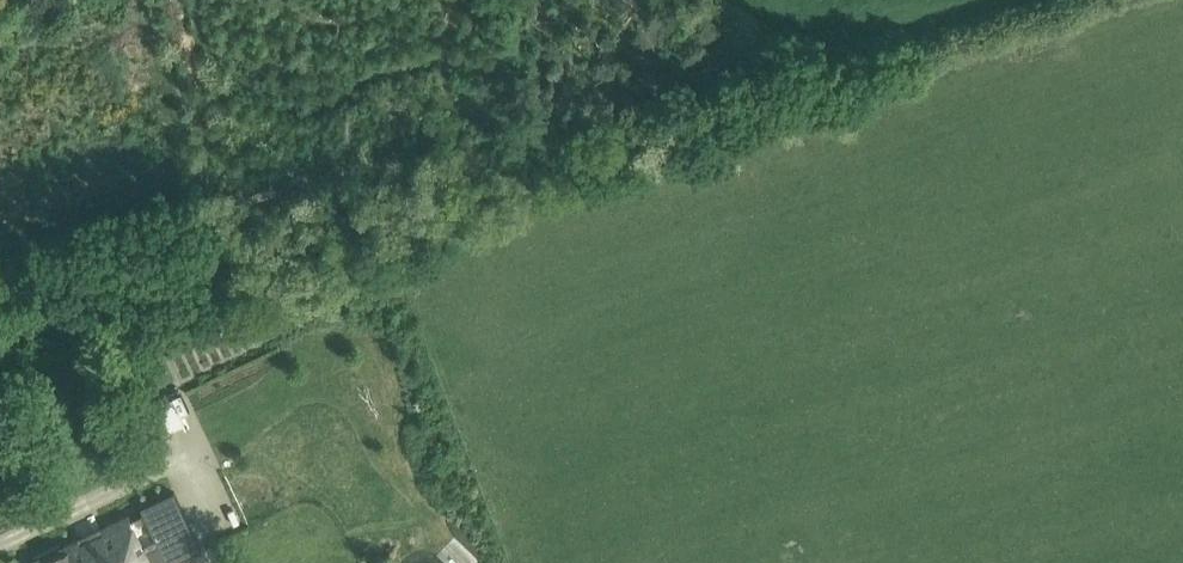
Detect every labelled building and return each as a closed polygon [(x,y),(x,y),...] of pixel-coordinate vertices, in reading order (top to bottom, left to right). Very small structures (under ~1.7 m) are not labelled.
[(31,562),(165,562),(167,562),(168,562),(174,562),(202,549),(174,490),(141,506),(143,512),(137,515),(64,548),(62,543),(30,559),(31,562)]
